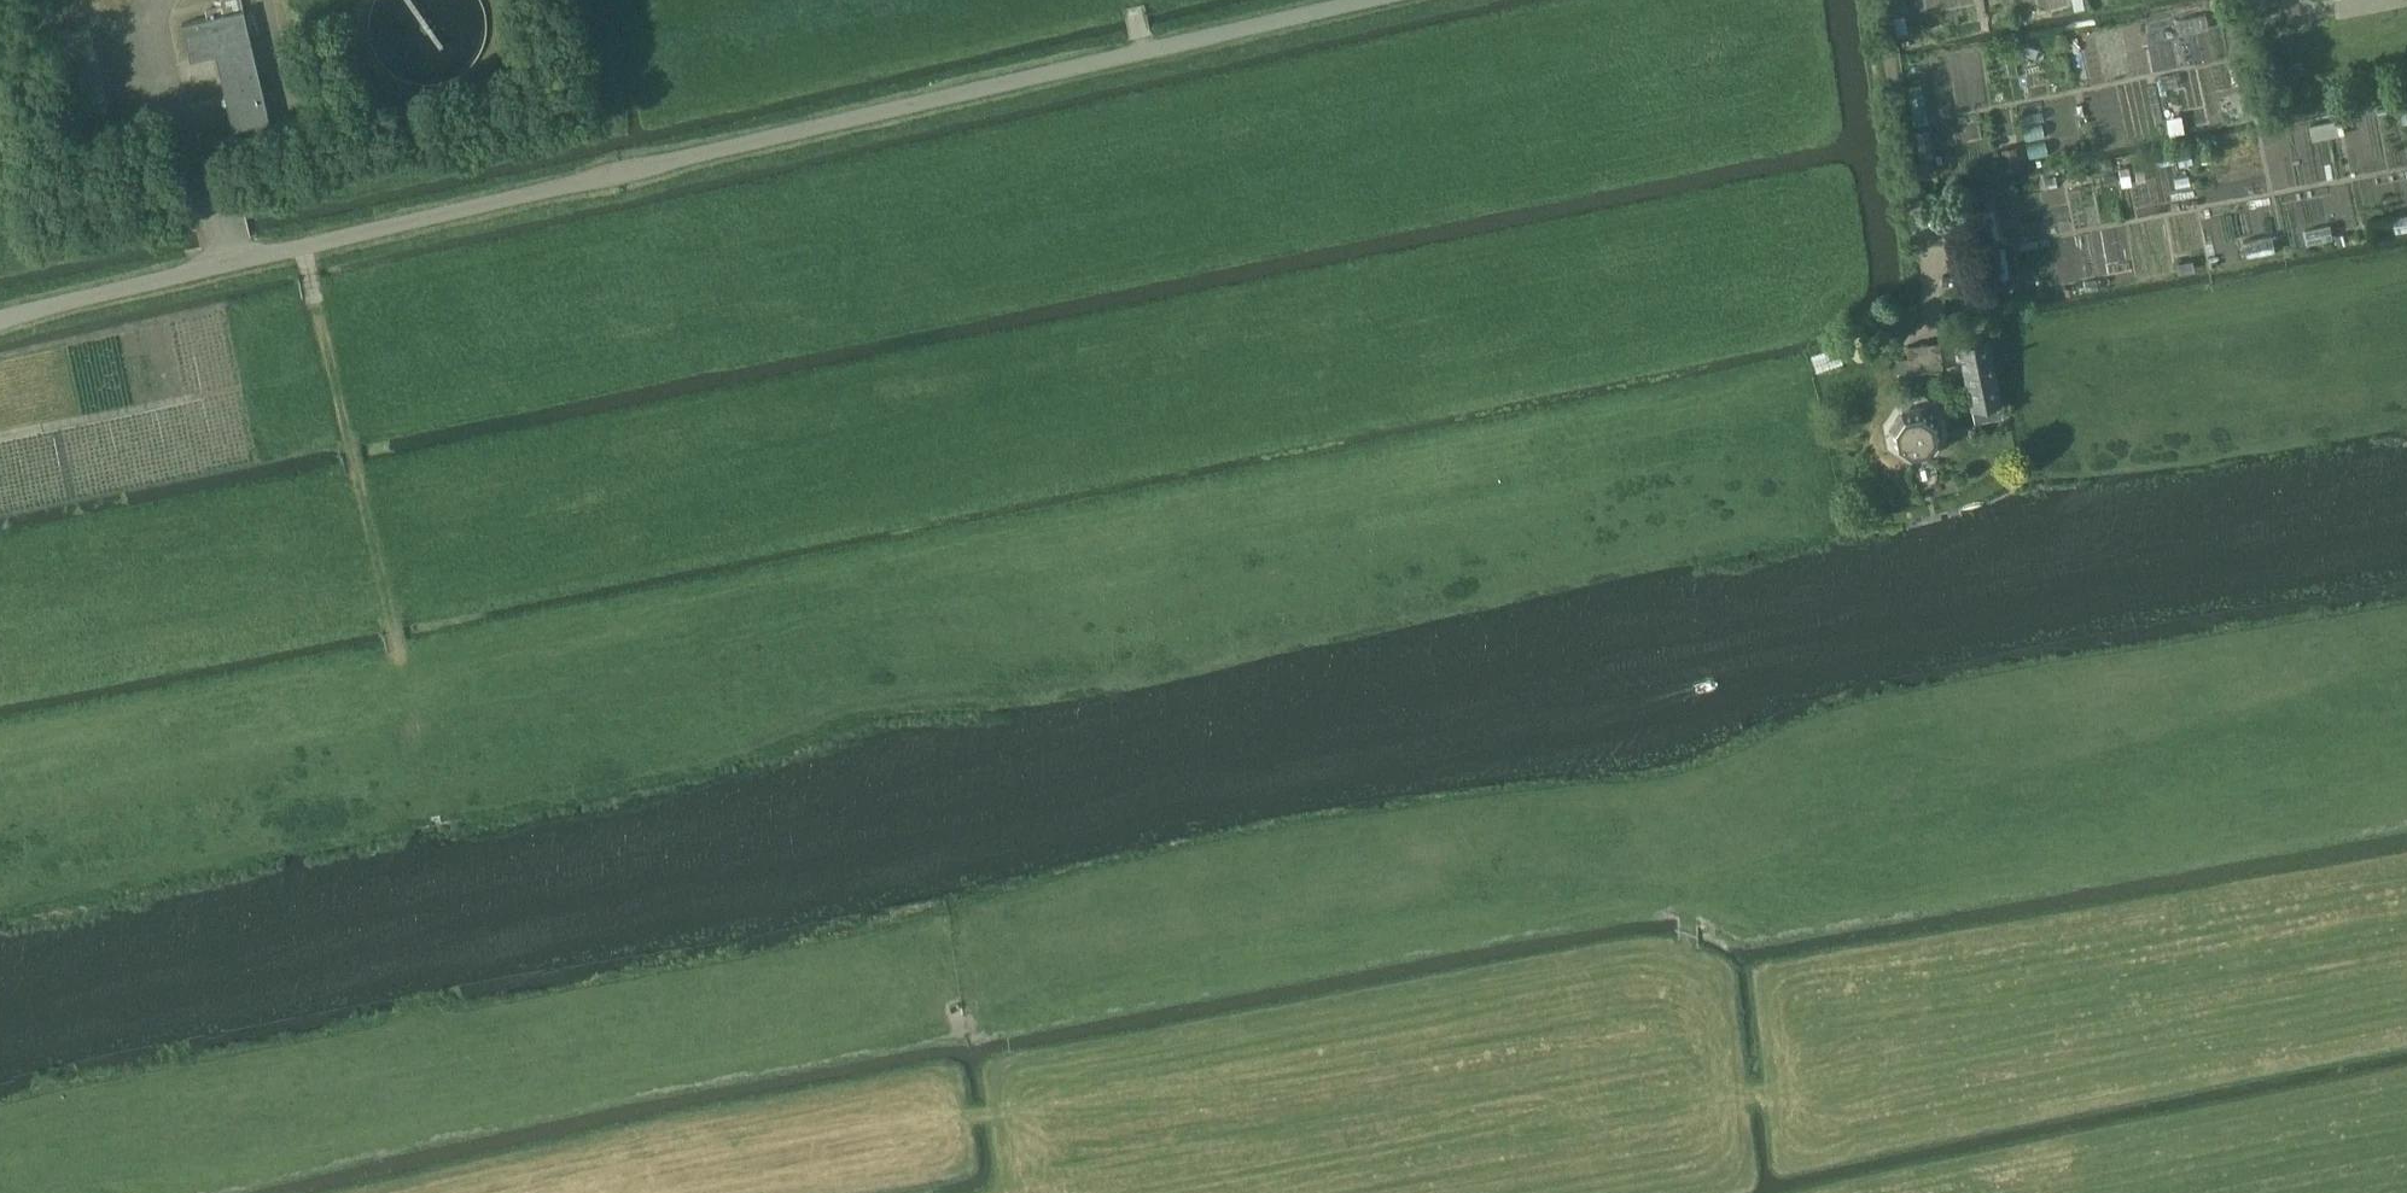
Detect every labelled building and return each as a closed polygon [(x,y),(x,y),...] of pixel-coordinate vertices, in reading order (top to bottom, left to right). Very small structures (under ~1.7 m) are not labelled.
[(183,22),(191,58),(216,52),(234,129),(271,120),(258,67),(253,45),(244,7),(242,0),(220,0),(221,5),(204,9),(204,10),(206,16),(183,22)] [(2074,8),(2083,7),(2083,6),(2082,0),(2073,0),(2074,8)] [(1896,32),(1907,30),(1905,15),(1893,16),(1896,32)] [(2035,57),(2038,48),(2025,43),(2021,52),(2035,57)] [(2387,106),(2378,107),(2379,115),(2388,114),(2387,106)] [(2001,148),(2004,167),(2018,165),(2015,146),(2001,148)] [(2193,162),(2189,147),(2176,151),(2179,165),(2193,162)] [(2121,185),(2131,183),(2128,165),(2118,167),(2121,185)] [(2116,182),(2115,172),(2103,174),(2105,184),(2116,182)] [(2003,249),(1990,251),(1992,260),(1996,280),(2009,277),(2005,258),(2003,249)] [(1987,337),(1957,341),(1971,407),(2000,401),(1987,337)] [(1920,406),(1918,374),(1942,371),(1938,343),(1907,346),(1908,358),(1897,359),(1901,410),(1889,426),(1894,445),(1910,457),(1930,453),(1941,436),(1937,417),(1920,406)]
